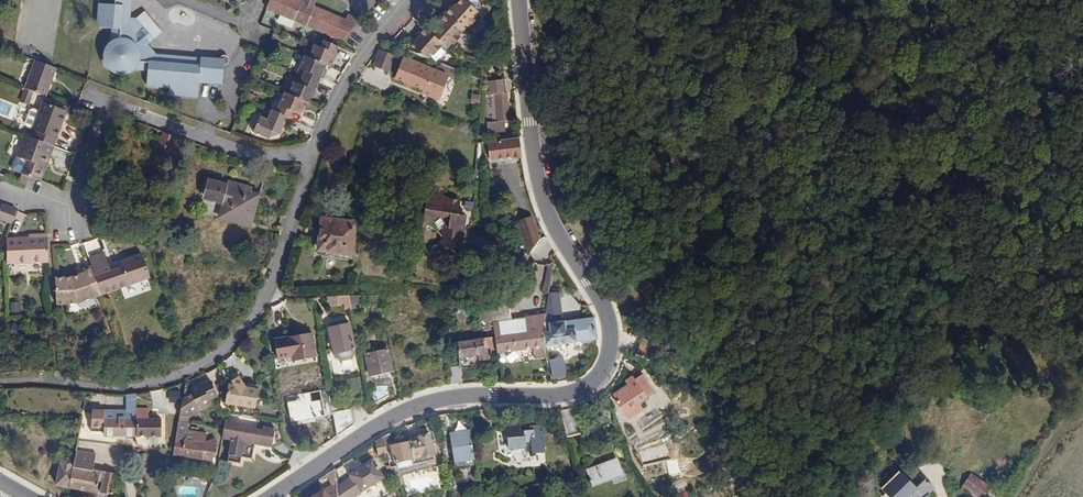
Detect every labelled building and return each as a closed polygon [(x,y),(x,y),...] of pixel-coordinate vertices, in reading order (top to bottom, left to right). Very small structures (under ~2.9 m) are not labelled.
[(147,45),(150,42),(140,30),(144,27),(136,17),(129,17),(130,0),(114,0),(114,4),(99,3),(97,26),(112,28),(111,40),(109,42),(106,46),(105,48),(104,53),(104,57),(105,62),(108,66),(109,68),(113,71),(117,73),(122,74),(124,74),(129,73),(133,71),(135,69),(147,70),(146,85),(169,87),(168,94),(198,97),(199,82),(222,84),(224,66),(226,65),(228,64),(229,62),(229,59),(228,58),(226,56),(224,55),(220,57),(219,59),(200,57),(200,59),(155,54),(147,45)] [(298,0),(270,0),(266,9),(342,41),(353,28),(345,24),(342,30),(338,28),(340,23),(342,18),(313,6),(304,2),(298,0)] [(454,9),(451,7),(438,21),(441,23),(432,34),(424,27),(418,34),(421,36),(409,51),(429,59),(433,53),(436,55),(442,47),(441,46),(443,44),(449,49),(453,45),(454,46),(461,38),(460,37),(469,26),(471,28),(477,20),(476,19),(479,16),(485,9),(477,2),(479,0),(462,0),(454,9)] [(483,19),(487,15),(488,10),(488,6),(485,9),(479,16),(483,19)] [(353,28),(360,20),(348,15),(346,20),(342,18),(340,23),(345,24),(353,28)] [(154,39),(144,27),(140,30),(150,42),(154,39)] [(279,134),(287,116),(290,118),(294,111),(300,114),(306,101),(309,103),(326,65),(330,66),(338,46),(323,40),(320,47),(314,44),(309,57),(305,55),(288,93),(284,92),(276,111),(271,109),(267,120),(259,117),(253,132),(268,138),(271,131),(279,134)] [(388,72),(395,56),(379,50),(372,66),(388,72)] [(451,67),(454,61),(445,57),(442,64),(451,67)] [(435,96),(443,74),(403,58),(395,79),(423,91),(435,96)] [(46,96),(57,67),(35,59),(24,88),(46,96)] [(457,70),(460,63),(454,61),(451,67),(457,70)] [(438,97),(446,76),(443,74),(435,96),(438,97)] [(509,120),(506,93),(505,93),(504,80),(488,81),(490,95),(485,96),(487,133),(502,132),(501,121),(505,121),(509,120)] [(472,104),(480,105),(482,95),(473,94),(472,104)] [(53,145),(67,110),(43,102),(32,129),(35,130),(32,138),(53,145)] [(166,148),(171,135),(157,129),(152,143),(166,148)] [(46,165),(53,145),(32,138),(24,135),(15,157),(26,160),(21,173),(37,179),(43,164),(46,165)] [(521,156),(518,137),(486,142),(489,164),(504,162),(503,158),(513,157),(521,156)] [(40,180),(46,165),(43,164),(37,179),(40,180)] [(247,221),(255,193),(251,192),(253,188),(228,181),(227,186),(207,180),(202,198),(206,199),(207,202),(211,203),(214,201),(222,204),(219,213),(247,221)] [(472,228),(473,201),(462,200),(461,207),(454,206),(455,199),(445,198),(445,193),(428,191),(425,222),(434,223),(442,217),(443,216),(451,217),(450,227),(446,229),(444,231),(445,234),(446,236),(446,239),(443,243),(442,250),(448,256),(455,257),(462,252),(463,244),(461,242),(461,240),(465,240),(467,239),(468,237),(467,233),(472,230),(472,228)] [(251,222),(259,195),(255,193),(247,221),(251,222)] [(16,210),(1,204),(0,208),(0,219),(11,223),(16,210)] [(247,221),(219,213),(218,217),(246,225),(247,221)] [(450,227),(451,217),(443,216),(442,217),(450,227)] [(545,237),(541,230),(537,231),(531,216),(517,221),(528,255),(529,253),(539,241),(545,237)] [(349,254),(353,223),(322,219),(318,249),(334,251),(349,254)] [(48,262),(47,236),(29,237),(6,238),(6,264),(48,262)] [(102,296),(150,278),(142,254),(120,262),(121,266),(111,270),(104,252),(88,257),(91,265),(102,294),(102,296)] [(102,294),(91,265),(83,269),(85,273),(78,275),(72,278),(54,278),(56,304),(76,304),(102,294)] [(561,322),(558,292),(547,293),(543,322),(542,324),(561,322)] [(350,302),(348,295),(330,297),(330,304),(338,304),(350,302)] [(358,303),(358,295),(348,295),(350,302),(350,304),(355,303),(358,303)] [(330,304),(330,297),(320,297),(321,305),(330,304)] [(13,314),(22,312),(20,302),(11,303),(13,314)] [(350,304),(350,302),(338,304),(338,311),(352,310),(351,309),(350,304)] [(597,339),(594,318),(561,322),(542,324),(541,331),(542,341),(543,347),(597,339)] [(543,347),(542,341),(541,331),(542,324),(543,322),(534,322),(536,332),(513,336),(512,327),(494,329),(495,337),(496,348),(496,352),(533,348),(534,359),(546,358),(544,349),(543,347)] [(355,353),(350,328),(329,333),(335,357),(341,361),(350,359),(355,353)] [(315,356),(312,338),(302,340),(301,335),(273,339),(277,362),(315,356)] [(489,361),(488,349),(496,348),(495,337),(456,342),(458,358),(478,356),(478,362),(489,361)] [(653,361),(659,345),(642,338),(636,355),(653,361)] [(391,368),(387,350),(363,355),(367,376),(371,375),(370,372),(391,368)] [(277,367),(316,360),(315,356),(277,362),(277,367)] [(563,377),(559,358),(547,360),(552,379),(563,377)] [(460,369),(459,366),(449,367),(451,383),(462,383),(461,379),(460,369)] [(469,378),(468,368),(460,369),(461,379),(469,378)] [(653,394),(641,376),(633,382),(632,379),(626,383),(627,386),(613,395),(617,402),(615,403),(623,414),(637,405),(653,394)] [(254,417),(258,385),(242,383),(238,377),(230,381),(232,384),(227,384),(225,405),(243,407),(242,415),(254,417)] [(211,457),(214,438),(205,441),(206,433),(185,431),(187,417),(200,410),(201,411),(212,404),(210,400),(217,396),(208,379),(190,388),(192,395),(190,396),(189,395),(181,398),(172,456),(202,460),(202,456),(211,457)] [(373,404),(389,395),(386,386),(371,387),(373,404)] [(136,436),(136,420),(136,394),(126,395),(126,411),(92,410),(92,419),(104,420),(104,435),(136,436)] [(625,418),(640,408),(637,405),(623,414),(625,418)] [(581,434),(575,407),(560,410),(566,437),(581,434)] [(354,424),(352,408),(332,411),(337,436),(354,424)] [(161,435),(161,419),(136,420),(136,436),(161,435)] [(226,435),(228,421),(225,420),(221,437),(226,437),(229,438),(229,435),(226,435)] [(240,426),(241,423),(228,421),(226,435),(229,435),(229,438),(238,439),(240,430),(240,426)] [(410,442),(390,446),(394,462),(434,454),(433,452),(438,451),(437,444),(436,444),(433,432),(431,423),(407,428),(410,442)] [(544,453),(542,435),(545,435),(544,424),(529,425),(530,430),(519,431),(519,426),(503,427),(503,438),(506,438),(507,449),(525,448),(525,443),(531,442),(531,454),(544,453)] [(271,447),(274,428),(263,427),(262,430),(255,429),(255,432),(240,430),(238,439),(229,438),(229,441),(231,441),(228,462),(241,464),(241,458),(251,459),(254,445),(271,447)] [(282,443),(280,429),(274,428),(271,447),(282,443)] [(474,460),(469,430),(448,433),(453,463),(461,462),(474,460)] [(388,454),(383,436),(374,442),(377,456),(388,454)] [(92,469),(95,454),(76,451),(75,460),(74,466),(92,469)] [(434,454),(394,462),(395,468),(435,460),(434,454)] [(70,487),(74,466),(75,460),(61,458),(56,485),(70,487)] [(622,475),(615,458),(587,469),(593,486),(611,479),(622,475)] [(383,477),(371,460),(348,475),(349,477),(337,485),(336,494),(337,496),(354,496),(383,477)] [(862,479),(866,464),(858,462),(854,477),(862,479)] [(96,493),(100,471),(92,469),(74,466),(70,487),(96,493)] [(403,475),(408,494),(438,486),(432,467),(403,475)] [(336,494),(337,485),(337,481),(335,469),(327,474),(331,485),(313,496),(337,496),(336,494)] [(112,493),(116,473),(104,471),(100,491),(112,493)] [(934,489),(924,479),(916,488),(901,472),(881,491),(887,496),(907,496),(908,496),(928,496),(929,494),(934,489)] [(613,485),(624,481),(622,475),(611,479),(613,485)] [(988,493),(967,480),(962,486),(970,491),(967,496),(986,496),(988,493)] [(699,486),(689,491),(692,496),(698,496),(703,495),(699,486)] [(970,491),(962,486),(958,494),(963,496),(967,496),(970,491)] [(555,495),(553,488),(528,495),(529,496),(547,496),(555,495)]
